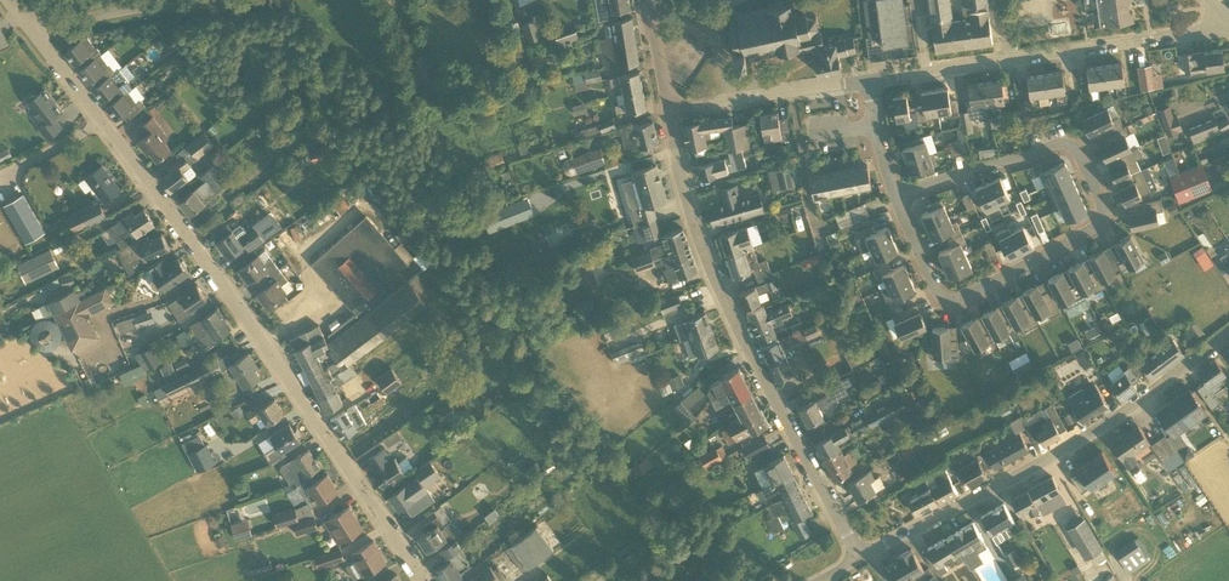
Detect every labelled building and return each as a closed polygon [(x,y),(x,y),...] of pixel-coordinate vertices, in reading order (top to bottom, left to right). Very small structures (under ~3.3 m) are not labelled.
[(619,10),(631,8),(630,0),(610,0),(611,7),(609,8),(609,10),(608,11),(608,14),(619,12),(619,10)] [(903,0),(865,0),(870,36),(867,36),(870,60),(878,59),(877,56),(885,55),(885,58),(917,53),(910,3),(904,4),(903,0)] [(993,42),(987,0),(967,0),(968,5),(963,5),(964,12),(965,12),(966,19),(952,21),(949,0),(929,0),(936,50),(993,42)] [(1129,7),(1128,2),(1132,1),(1131,0),(1097,0),(1099,11),(1129,7)] [(824,45),(824,44),(821,30),(811,32),(811,30),(818,24),(816,15),(808,13),(807,11),(796,13),(795,9),(793,3),(791,3),(791,1),(789,1),(790,3),(784,5),(784,2),(776,4),(776,6),(771,7),(771,5),(769,5),(770,8),(760,10),(760,7),(758,8),(759,10),(750,12),(749,10),(748,10),(748,12),(739,14),(738,12),(735,10),(731,10),(729,13),(731,22),(730,22),(732,30),(725,32),(728,46),(735,45),(736,49),(738,59),(748,57),(747,56),(757,54),(758,56),(759,56),(759,54),(768,52),(768,54),(770,54),(769,52),(779,50),(779,53),(781,53),(780,51),(785,49),(786,52),(794,50),(793,48),(799,47),(800,51),(801,51),(801,50),(813,47),(824,45)] [(1101,26),(1122,23),(1134,21),(1133,12),(1130,12),(1129,7),(1099,11),(1101,26)] [(601,38),(605,67),(639,62),(632,16),(613,19),(613,21),(604,23),(606,38),(601,38)] [(540,37),(534,19),(523,23),(529,41),(540,37)] [(147,31),(153,39),(161,33),(155,25),(147,31)] [(165,36),(174,47),(187,37),(178,26),(165,36)] [(111,33),(116,41),(124,36),(120,28),(111,33)] [(559,45),(580,38),(577,29),(551,38),(553,45),(558,43),(559,45)] [(75,64),(82,59),(85,56),(89,62),(101,54),(102,53),(97,46),(96,47),(87,35),(85,36),(84,34),(76,40),(78,42),(65,51),(75,64)] [(856,51),(854,39),(853,36),(845,38),(835,40),(836,42),(824,44),(824,45),(813,47),(819,74),(842,69),(839,55),(848,53),(856,51)] [(1196,71),(1212,69),(1224,67),(1221,48),(1211,50),(1211,51),(1208,51),(1208,50),(1205,51),(1193,52),(1183,53),(1186,73),(1196,72),(1196,71)] [(179,56),(183,62),(190,56),(186,50),(179,56)] [(116,71),(111,64),(110,65),(101,54),(89,62),(79,70),(89,82),(99,75),(103,80),(103,81),(116,71)] [(533,70),(544,67),(541,55),(530,58),(533,70)] [(1125,82),(1124,74),(1122,62),(1105,65),(1107,85),(1116,83),(1118,94),(1126,93),(1125,82)] [(1153,63),(1154,72),(1161,71),(1160,62),(1153,63)] [(1098,86),(1107,85),(1105,65),(1087,67),(1090,87),(1091,98),(1100,96),(1098,86)] [(1151,65),(1139,66),(1142,88),(1154,86),(1151,65)] [(129,90),(129,91),(133,88),(128,81),(129,80),(120,68),(116,71),(103,81),(103,80),(93,88),(103,101),(113,93),(117,99),(129,90)] [(585,71),(585,73),(587,81),(590,81),(602,78),(600,69),(585,71)] [(623,84),(624,93),(643,89),(641,78),(640,78),(639,72),(640,72),(640,71),(620,75),(621,75),(611,77),(610,77),(612,86),(623,84)] [(1066,90),(1064,83),(1063,71),(1045,73),(1048,93),(1057,92),(1058,102),(1067,101),(1065,90),(1066,90)] [(585,73),(572,75),(574,83),(575,83),(587,81),(585,73)] [(1039,94),(1048,93),(1045,73),(1027,76),(1029,88),(1030,95),(1031,95),(1032,106),(1041,105),(1039,94)] [(985,82),(988,103),(1009,100),(1007,85),(1002,85),(1001,79),(985,82)] [(988,103),(985,82),(970,84),(970,90),(966,91),(968,111),(960,112),(960,115),(963,132),(974,131),(971,114),(979,113),(977,105),(988,103)] [(950,101),(950,99),(948,87),(935,89),(939,113),(946,112),(946,117),(960,115),(960,112),(958,100),(950,101)] [(40,127),(49,138),(62,127),(54,117),(63,110),(45,88),(36,95),(36,94),(34,94),(30,97),(29,100),(30,100),(28,101),(45,123),(40,127)] [(643,89),(624,93),(626,102),(615,104),(617,112),(618,112),(628,110),(647,107),(647,106),(646,106),(645,100),(643,89)] [(931,114),(939,113),(935,89),(921,92),(924,105),(917,106),(919,121),(932,119),(931,114)] [(137,102),(129,91),(129,90),(117,99),(107,106),(116,119),(127,111),(131,118),(146,106),(141,99),(137,102)] [(919,121),(917,106),(909,107),(907,94),(893,96),(894,105),(889,106),(891,117),(896,117),(897,120),(904,118),(906,128),(919,126),(919,121)] [(573,104),(575,114),(583,112),(581,103),(573,104)] [(1143,108),(1145,113),(1153,110),(1150,104),(1143,108)] [(295,105),(284,115),(294,127),(305,117),(295,105)] [(1169,105),(1158,109),(1168,134),(1181,129),(1176,115),(1173,117),(1169,105)] [(1102,128),(1105,135),(1124,126),(1119,116),(1112,119),(1108,108),(1083,119),(1090,134),(1102,128)] [(791,139),(789,129),(788,121),(780,122),(778,111),(760,114),(764,140),(781,138),(782,140),(791,139)] [(147,146),(154,156),(157,160),(171,149),(164,140),(169,136),(154,116),(141,125),(148,134),(138,141),(144,148),(147,146)] [(725,128),(729,149),(740,146),(740,147),(752,143),(748,122),(733,125),(732,116),(703,120),(683,123),(688,148),(707,145),(704,130),(725,128)] [(1228,125),(1228,121),(1226,117),(1218,122),(1222,129),(1228,125)] [(1214,118),(1188,128),(1194,142),(1220,132),(1214,118)] [(602,131),(604,130),(616,126),(613,119),(599,123),(599,124),(579,130),(581,136),(601,130),(602,131)] [(626,150),(647,145),(658,142),(653,121),(616,130),(617,135),(622,134),(626,150)] [(1124,126),(1105,135),(1100,137),(1104,144),(1100,145),(1107,160),(1119,154),(1131,149),(1131,148),(1125,135),(1129,134),(1125,125),(1124,126)] [(1221,142),(1228,139),(1228,130),(1212,137),(1215,145),(1221,142)] [(198,158),(215,144),(204,131),(187,144),(198,158)] [(903,147),(907,160),(930,153),(926,140),(925,140),(923,135),(909,140),(911,145),(903,147)] [(1164,135),(1157,137),(1160,145),(1167,143),(1164,135)] [(957,139),(960,154),(968,152),(964,137),(957,139)] [(953,156),(960,154),(957,139),(949,141),(953,156)] [(327,154),(326,153),(332,149),(327,140),(321,144),(309,151),(315,161),(327,154)] [(1117,181),(1120,179),(1141,170),(1136,159),(1143,156),(1138,145),(1131,148),(1131,149),(1119,154),(1122,161),(1110,166),(1117,181)] [(746,166),(740,147),(740,146),(729,149),(730,156),(726,157),(729,170),(746,166)] [(576,172),(604,163),(599,149),(572,158),(568,160),(567,160),(566,161),(565,162),(564,163),(564,164),(564,165),(564,166),(564,167),(564,168),(564,169),(564,170),(565,170),(565,171),(566,172),(567,172),(567,173),(568,173),(569,174),(570,174),(571,174),(572,174),(576,172)] [(934,166),(930,153),(907,160),(911,173),(920,170),(922,175),(935,171),(933,166),(934,166)] [(183,170),(191,164),(185,156),(169,168),(171,171),(163,178),(172,190),(189,177),(183,170)] [(729,171),(729,170),(726,157),(715,160),(697,165),(701,179),(719,174),(729,171)] [(1167,169),(1176,165),(1173,157),(1163,161),(1167,169)] [(1039,172),(1045,185),(1071,173),(1065,161),(1039,172)] [(201,174),(215,192),(230,179),(216,162),(201,174)] [(642,223),(646,222),(657,218),(653,204),(668,200),(657,162),(633,169),(639,192),(633,194),(639,215),(642,223)] [(87,176),(97,190),(104,200),(120,188),(103,164),(87,176)] [(795,185),(791,164),(776,167),(781,188),(795,185)] [(853,167),(857,189),(872,186),(868,164),(853,167)] [(1181,202),(1212,189),(1202,164),(1170,177),(1181,202)] [(843,191),(857,189),(853,167),(839,170),(843,191)] [(1148,167),(1141,170),(1120,179),(1123,186),(1119,187),(1126,202),(1158,188),(1148,167)] [(829,194),(843,191),(839,170),(825,172),(829,194)] [(825,172),(810,175),(814,197),(829,194),(825,172)] [(1076,185),(1071,173),(1045,185),(1051,197),(1076,185)] [(988,182),(999,205),(1011,199),(1001,176),(988,182)] [(1000,208),(999,205),(988,182),(976,188),(987,213),(1000,208)] [(714,224),(764,210),(760,193),(741,198),(737,184),(720,188),(723,197),(724,196),(725,202),(709,207),(714,224)] [(1082,198),(1076,185),(1051,197),(1056,209),(1061,207),(1082,198)] [(190,213),(200,205),(206,200),(201,195),(203,193),(198,186),(180,201),(190,213)] [(969,210),(976,207),(969,193),(962,197),(969,210)] [(4,205),(25,243),(45,232),(23,194),(4,205)] [(1161,197),(1140,202),(1142,210),(1129,213),(1133,228),(1159,222),(1156,211),(1163,209),(1161,197)] [(1087,210),(1082,198),(1061,207),(1067,219),(1087,210)] [(522,199),(485,213),(492,230),(528,216),(522,199)] [(922,213),(927,226),(949,216),(944,204),(943,204),(941,199),(928,205),(931,210),(922,213)] [(1166,206),(1171,215),(1179,210),(1174,201),(1166,206)] [(75,229),(95,219),(106,214),(100,202),(69,217),(75,229)] [(835,214),(838,221),(853,216),(855,223),(870,217),(864,203),(835,214)] [(777,209),(780,218),(783,217),(793,213),(791,205),(777,209)] [(117,248),(141,237),(139,234),(155,222),(145,207),(135,214),(132,211),(126,216),(114,224),(121,234),(112,241),(117,248)] [(274,217),(258,229),(265,238),(281,226),(283,225),(276,215),(274,217)] [(366,300),(376,290),(409,262),(367,215),(312,263),(352,309),(352,308),(364,298),(366,300)] [(853,216),(838,221),(841,229),(855,223),(853,216)] [(949,216),(927,226),(933,238),(945,233),(948,239),(962,233),(957,221),(952,223),(949,216)] [(1039,217),(1033,220),(1039,232),(1045,229),(1039,217)] [(661,235),(662,235),(657,218),(646,222),(642,223),(646,239),(661,235)] [(230,256),(239,248),(244,245),(244,244),(246,243),(250,249),(265,238),(258,229),(250,235),(240,223),(232,229),(228,223),(220,229),(225,235),(218,240),(230,256)] [(858,230),(861,237),(857,239),(862,252),(871,247),(893,238),(887,225),(875,231),(872,224),(858,230)] [(727,255),(744,250),(754,247),(748,225),(720,234),(727,255)] [(1012,232),(1011,232),(1022,251),(1034,245),(1024,225),(1012,232)] [(661,235),(664,243),(650,247),(651,251),(652,251),(654,258),(663,254),(667,253),(689,245),(683,227),(662,235),(661,235)] [(1010,258),(1022,251),(1011,232),(1012,232),(1009,227),(997,233),(1010,258)] [(1202,231),(1197,235),(1206,248),(1211,257),(1217,253),(1211,244),(1202,231)] [(962,233),(948,239),(951,246),(939,252),(944,264),(966,254),(963,248),(968,246),(962,233)] [(145,258),(160,251),(170,246),(171,246),(163,234),(162,234),(150,240),(147,234),(141,237),(117,248),(124,265),(144,255),(145,258)] [(1116,242),(1118,245),(1112,249),(1123,269),(1143,258),(1131,235),(1116,242)] [(838,237),(829,241),(832,248),(841,244),(838,237)] [(893,238),(871,247),(874,254),(870,256),(875,269),(889,262),(886,256),(898,250),(893,238)] [(984,243),(990,257),(997,254),(991,240),(984,243)] [(668,268),(665,269),(669,281),(698,270),(689,245),(667,253),(663,254),(668,268)] [(49,249),(18,264),(25,280),(57,266),(49,249)] [(279,268),(271,257),(265,249),(259,254),(239,269),(249,282),(267,268),(271,274),(279,268)] [(1112,249),(1105,253),(1103,249),(1090,256),(1103,280),(1123,269),(1112,249)] [(767,259),(749,265),(744,250),(727,255),(734,277),(754,270),(757,277),(771,272),(767,259)] [(1158,254),(1163,263),(1170,260),(1165,250),(1158,254)] [(1220,256),(1228,270),(1228,250),(1220,256)] [(651,251),(633,257),(637,268),(656,262),(654,258),(652,251),(651,251)] [(821,252),(800,261),(803,268),(824,260),(821,252)] [(966,254),(944,264),(950,276),(959,272),(961,277),(973,272),(971,267),(972,267),(966,254)] [(1090,256),(1089,257),(1091,260),(1085,263),(1083,260),(1070,267),(1082,291),(1092,286),(1095,292),(1106,287),(1103,280),(1090,256)] [(170,264),(166,259),(165,257),(149,264),(157,275),(153,277),(152,279),(151,281),(151,282),(151,283),(151,285),(153,287),(155,288),(156,289),(157,289),(158,289),(160,289),(162,288),(165,286),(165,287),(179,278),(189,271),(186,267),(188,266),(183,260),(182,261),(179,257),(171,262),(170,264)] [(889,262),(875,269),(881,281),(885,279),(888,286),(910,276),(904,264),(892,269),(889,262)] [(1070,267),(1069,268),(1071,271),(1064,274),(1063,271),(1049,279),(1065,309),(1086,297),(1082,291),(1070,267)] [(281,285),(288,280),(279,268),(271,274),(276,280),(258,294),(267,307),(287,292),(281,285)] [(777,287),(774,279),(771,272),(757,277),(760,284),(739,292),(739,291),(738,291),(744,307),(769,297),(767,291),(777,287)] [(418,273),(409,280),(426,302),(436,295),(418,273)] [(60,276),(63,286),(75,283),(72,274),(60,276)] [(915,288),(910,276),(888,286),(881,289),(887,301),(889,300),(892,307),(906,301),(903,294),(915,288)] [(319,325),(291,339),(296,348),(314,384),(314,383),(337,372),(350,362),(369,348),(427,304),(426,302),(409,280),(408,279),(383,299),(376,290),(366,300),(364,298),(352,308),(356,313),(329,333),(329,335),(325,337),(324,334),(319,325)] [(46,295),(52,292),(51,290),(47,283),(41,286),(46,295)] [(810,288),(814,297),(826,292),(823,283),(810,288)] [(199,307),(197,305),(207,298),(198,284),(181,296),(171,302),(177,310),(175,312),(181,320),(199,307)] [(1023,292),(1030,304),(1036,316),(1037,316),(1046,311),(1050,317),(1060,311),(1049,290),(1042,293),(1037,285),(1023,292)] [(90,312),(94,313),(115,302),(106,286),(80,299),(52,313),(71,350),(98,336),(88,316),(90,312)] [(52,313),(80,299),(75,288),(46,302),(52,313)] [(852,295),(855,302),(862,299),(859,292),(852,295)] [(663,312),(671,309),(682,305),(679,295),(660,302),(663,312)] [(1040,322),(1037,316),(1036,316),(1030,304),(1023,308),(1017,296),(1003,303),(1005,307),(1016,327),(1026,322),(1029,328),(1040,322)] [(747,311),(763,346),(779,339),(779,338),(773,325),(784,320),(783,317),(793,312),(788,302),(767,311),(764,304),(747,311)] [(920,311),(917,312),(914,305),(892,315),(902,336),(927,325),(920,311)] [(189,326),(196,337),(200,334),(203,338),(205,336),(211,331),(209,329),(226,318),(218,306),(201,318),(204,321),(198,325),(196,322),(189,326)] [(1021,337),(1016,327),(1005,307),(999,310),(997,307),(983,314),(984,318),(996,338),(1006,333),(1011,342),(1021,337)] [(119,333),(148,324),(144,312),(115,322),(119,333)] [(874,315),(877,320),(883,317),(881,312),(874,315)] [(686,320),(692,336),(712,329),(706,313),(686,320)] [(1143,320),(1147,326),(1154,322),(1150,316),(1143,320)] [(232,327),(226,318),(209,329),(211,331),(205,336),(203,338),(200,334),(196,337),(198,340),(199,340),(204,348),(217,339),(216,338),(232,327)] [(977,318),(976,318),(962,325),(975,349),(996,338),(984,318),(978,321),(977,319),(977,318)] [(1197,320),(1192,324),(1198,334),(1204,330),(1197,320)] [(762,346),(769,363),(786,356),(782,348),(808,337),(820,332),(816,322),(804,327),(794,332),(779,338),(779,339),(763,346),(762,346)] [(1085,331),(1089,338),(1101,331),(1097,324),(1085,331)] [(960,359),(958,339),(950,340),(949,326),(933,328),(934,345),(928,345),(929,355),(947,353),(947,361),(960,359)] [(719,348),(712,329),(692,336),(699,355),(719,348)] [(878,337),(846,353),(853,368),(885,352),(878,337)] [(1078,337),(1068,342),(1073,351),(1082,346),(1078,337)] [(217,343),(220,352),(236,347),(233,338),(217,343)] [(1184,353),(1177,344),(1173,338),(1155,352),(1150,345),(1137,355),(1142,361),(1153,376),(1184,353)] [(640,341),(612,351),(617,364),(645,353),(640,341)] [(151,346),(140,353),(150,369),(161,363),(151,346)] [(129,367),(129,352),(109,353),(109,368),(129,367)] [(249,352),(230,364),(245,386),(260,376),(251,362),(254,360),(249,352)] [(793,372),(786,356),(769,363),(777,379),(793,372)] [(1215,358),(1199,370),(1207,381),(1198,388),(1212,408),(1222,401),(1215,391),(1228,381),(1228,378),(1226,374),(1226,373),(1215,358)] [(184,359),(175,364),(179,369),(187,364),(184,359)] [(207,377),(222,370),(217,359),(202,367),(207,377)] [(1031,359),(1014,368),(1019,379),(1037,370),(1031,359)] [(171,362),(160,367),(167,380),(178,375),(171,362)] [(357,372),(356,371),(350,362),(337,372),(314,383),(328,411),(343,402),(335,386),(344,382),(357,372)] [(920,363),(913,367),(916,374),(924,370),(920,363)] [(1139,376),(1132,367),(1130,364),(1123,369),(1125,372),(1111,382),(1122,397),(1137,386),(1133,381),(1139,376)] [(1093,365),(1085,370),(1090,378),(1098,373),(1093,365)] [(722,376),(722,377),(713,382),(708,390),(712,398),(746,380),(739,366),(722,376)] [(387,392),(397,385),(401,382),(391,368),(377,378),(387,392)] [(884,371),(878,375),(882,383),(888,379),(884,371)] [(668,378),(672,389),(684,384),(680,373),(668,378)] [(188,385),(183,375),(156,389),(160,398),(169,394),(169,395),(188,385)] [(819,408),(830,402),(847,393),(844,388),(853,384),(848,375),(839,380),(828,386),(831,393),(827,396),(826,394),(816,400),(815,400),(800,407),(808,423),(824,416),(819,408)] [(734,401),(752,392),(746,380),(712,398),(717,407),(720,405),(719,403),(732,396),(734,401)] [(873,427),(883,422),(912,407),(917,404),(911,392),(915,390),(910,380),(884,393),(888,401),(865,413),(869,420),(873,427)] [(1082,422),(1101,409),(1109,404),(1095,382),(1084,390),(1082,387),(1067,397),(1082,422)] [(930,383),(919,389),(924,398),(935,393),(930,383)] [(699,385),(682,399),(689,407),(705,393),(699,385)] [(246,387),(232,396),(235,401),(249,393),(246,387)] [(1157,412),(1164,422),(1174,436),(1207,412),(1190,389),(1157,412)] [(734,401),(741,414),(743,417),(760,408),(752,392),(734,401)] [(267,422),(274,418),(284,412),(275,398),(267,403),(265,400),(247,412),(253,421),(262,415),(267,422)] [(682,399),(674,405),(684,418),(692,411),(689,407),(682,399)] [(947,413),(941,401),(934,404),(940,416),(947,413)] [(231,410),(236,418),(245,413),(240,404),(231,410)] [(912,407),(883,422),(887,430),(916,415),(912,407)] [(768,422),(760,408),(743,417),(741,414),(730,420),(731,424),(732,427),(737,438),(768,422)] [(356,410),(349,414),(346,409),(331,419),(342,439),(358,429),(356,426),(363,422),(356,410)] [(1041,438),(1041,439),(1043,443),(1046,441),(1047,443),(1054,439),(1053,437),(1060,433),(1051,417),(1046,420),(1040,409),(1022,420),(1035,443),(1035,442),(1041,438)] [(692,411),(684,418),(687,422),(696,416),(692,411)] [(443,432),(451,443),(468,429),(460,419),(443,432)] [(822,455),(840,446),(837,441),(850,435),(852,438),(873,427),(869,420),(852,429),(849,424),(833,432),(833,433),(815,443),(822,455)] [(290,422),(277,430),(272,434),(278,444),(265,452),(272,463),(286,454),(283,449),(301,438),(299,436),(302,434),(297,427),(295,429),(290,422)] [(933,428),(923,433),(929,443),(938,438),(949,432),(944,422),(933,428)] [(1149,441),(1145,435),(1138,425),(1112,443),(1124,459),(1129,465),(1137,460),(1132,453),(1149,441)] [(387,445),(401,436),(396,428),(382,437),(387,445)] [(894,444),(906,438),(902,431),(890,437),(894,444)] [(749,457),(759,451),(770,445),(764,434),(743,446),(749,457)] [(987,452),(990,457),(995,468),(1029,449),(1020,434),(987,452)] [(1151,444),(1162,460),(1176,450),(1172,445),(1165,434),(1151,444)] [(914,449),(909,440),(899,446),(904,455),(914,449)] [(1194,452),(1187,442),(1176,450),(1183,461),(1194,452)] [(206,443),(188,453),(197,472),(216,462),(206,443)] [(844,454),(843,452),(840,446),(822,455),(835,479),(852,470),(852,469),(854,468),(852,464),(857,462),(853,455),(852,455),(850,451),(844,454)] [(856,458),(861,455),(857,446),(851,449),(856,458)] [(406,472),(405,471),(413,466),(407,457),(399,462),(395,457),(392,459),(384,447),(369,457),(377,469),(374,471),(385,486),(406,472)] [(717,447),(707,452),(713,462),(722,458),(721,455),(717,447)] [(309,449),(283,465),(282,468),(292,484),(298,480),(300,483),(301,482),(309,477),(307,474),(322,464),(317,457),(315,458),(309,449)] [(1169,470),(1183,461),(1176,450),(1162,460),(1169,470)] [(1107,479),(1117,473),(1104,452),(1078,467),(1079,469),(1071,474),(1081,491),(1090,486),(1092,489),(1107,479)] [(774,481),(793,471),(784,454),(766,464),(755,470),(763,486),(774,481)] [(954,468),(960,464),(955,455),(949,458),(954,468)] [(632,467),(638,476),(653,465),(647,456),(632,467)] [(970,484),(976,481),(987,475),(978,458),(961,467),(970,484)] [(440,475),(434,465),(430,460),(415,470),(418,475),(390,494),(400,508),(416,497),(411,490),(423,482),(425,486),(440,475)] [(859,500),(869,495),(885,486),(880,476),(875,479),(870,469),(848,481),(859,500)] [(958,493),(953,482),(946,469),(934,476),(939,485),(933,488),(941,502),(958,493)] [(780,490),(781,493),(799,484),(793,471),(774,481),(763,486),(764,488),(757,491),(761,500),(780,490)] [(1044,514),(1064,503),(1074,497),(1060,471),(1029,489),(1029,488),(1012,498),(1020,513),(1029,508),(1031,512),(1040,508),(1044,514)] [(301,482),(300,483),(298,485),(297,489),(301,496),(306,497),(312,506),(335,491),(338,489),(328,473),(315,481),(312,476),(309,477),(301,482)] [(939,503),(933,492),(923,474),(912,480),(918,493),(909,498),(917,514),(939,503)] [(783,496),(770,503),(769,504),(775,516),(768,520),(774,533),(784,527),(778,514),(780,513),(779,511),(788,506),(794,518),(792,519),(795,523),(794,524),(801,537),(810,532),(801,515),(812,509),(799,484),(781,493),(783,496)] [(1129,488),(1124,492),(1128,499),(1105,515),(1113,528),(1143,508),(1129,488)] [(253,497),(250,489),(236,494),(239,502),(253,497)] [(1014,520),(1010,513),(1004,503),(981,516),(996,541),(1005,537),(1000,528),(1014,520)] [(353,516),(355,514),(350,505),(325,521),(330,528),(334,525),(343,539),(338,542),(339,542),(361,528),(353,516)] [(484,514),(490,522),(500,515),(494,507),(484,514)] [(297,519),(294,509),(294,508),(272,515),(275,525),(297,519)] [(295,534),(306,531),(318,527),(314,515),(292,522),(295,534)] [(445,526),(445,525),(438,515),(423,525),(427,531),(419,537),(428,550),(441,541),(445,546),(463,532),(460,528),(446,536),(441,528),(445,526)] [(1085,557),(1103,545),(1084,515),(1065,527),(1085,557)] [(245,520),(231,524),(235,538),(249,534),(245,520)] [(988,545),(979,531),(973,521),(963,527),(956,531),(945,537),(956,555),(954,556),(958,562),(963,559),(976,551),(977,551),(988,545)] [(554,549),(547,539),(537,526),(507,548),(524,571),(554,549)] [(459,538),(465,535),(463,532),(445,546),(441,549),(448,561),(436,569),(444,580),(453,580),(462,575),(458,568),(469,561),(460,548),(464,546),(459,538)] [(216,537),(216,538),(219,546),(227,543),(224,535),(222,535),(216,537)] [(943,563),(954,556),(956,555),(945,537),(929,547),(923,551),(933,568),(936,567),(940,574),(947,569),(943,563)] [(1142,549),(1136,539),(1135,539),(1115,551),(1122,561),(1129,572),(1148,560),(1143,552),(1142,549)] [(353,552),(357,559),(346,565),(354,580),(365,573),(386,561),(374,540),(353,552)] [(1013,547),(1004,552),(1012,564),(1020,560),(1013,547)] [(917,558),(911,548),(897,556),(899,559),(884,568),(892,580),(906,580),(924,570),(917,558)] [(316,557),(319,566),(344,558),(341,549),(316,557)] [(622,558),(627,566),(637,560),(632,552),(622,558)] [(253,574),(262,572),(273,568),(270,557),(258,561),(250,563),(253,574)] [(499,568),(498,566),(494,569),(491,564),(468,580),(501,580),(506,577),(499,568)] [(1078,564),(1072,568),(1076,574),(1082,570),(1078,564)] [(924,572),(927,576),(929,579),(934,576),(928,569),(924,572)]
